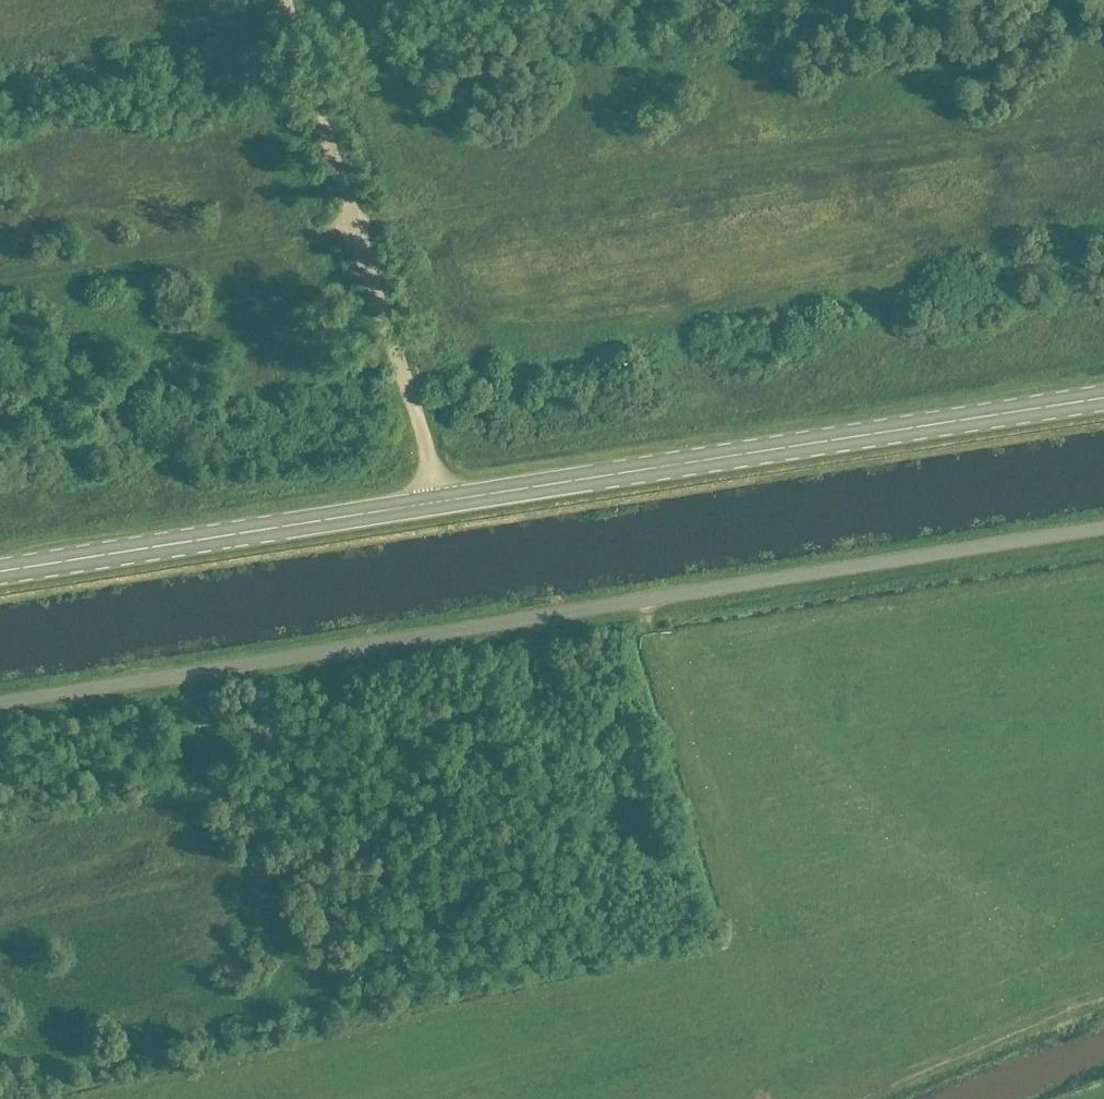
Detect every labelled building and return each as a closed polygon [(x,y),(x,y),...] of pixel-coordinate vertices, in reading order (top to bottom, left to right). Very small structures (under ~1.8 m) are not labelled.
[(139,551),(162,546),(161,537),(137,542),(139,551)]
